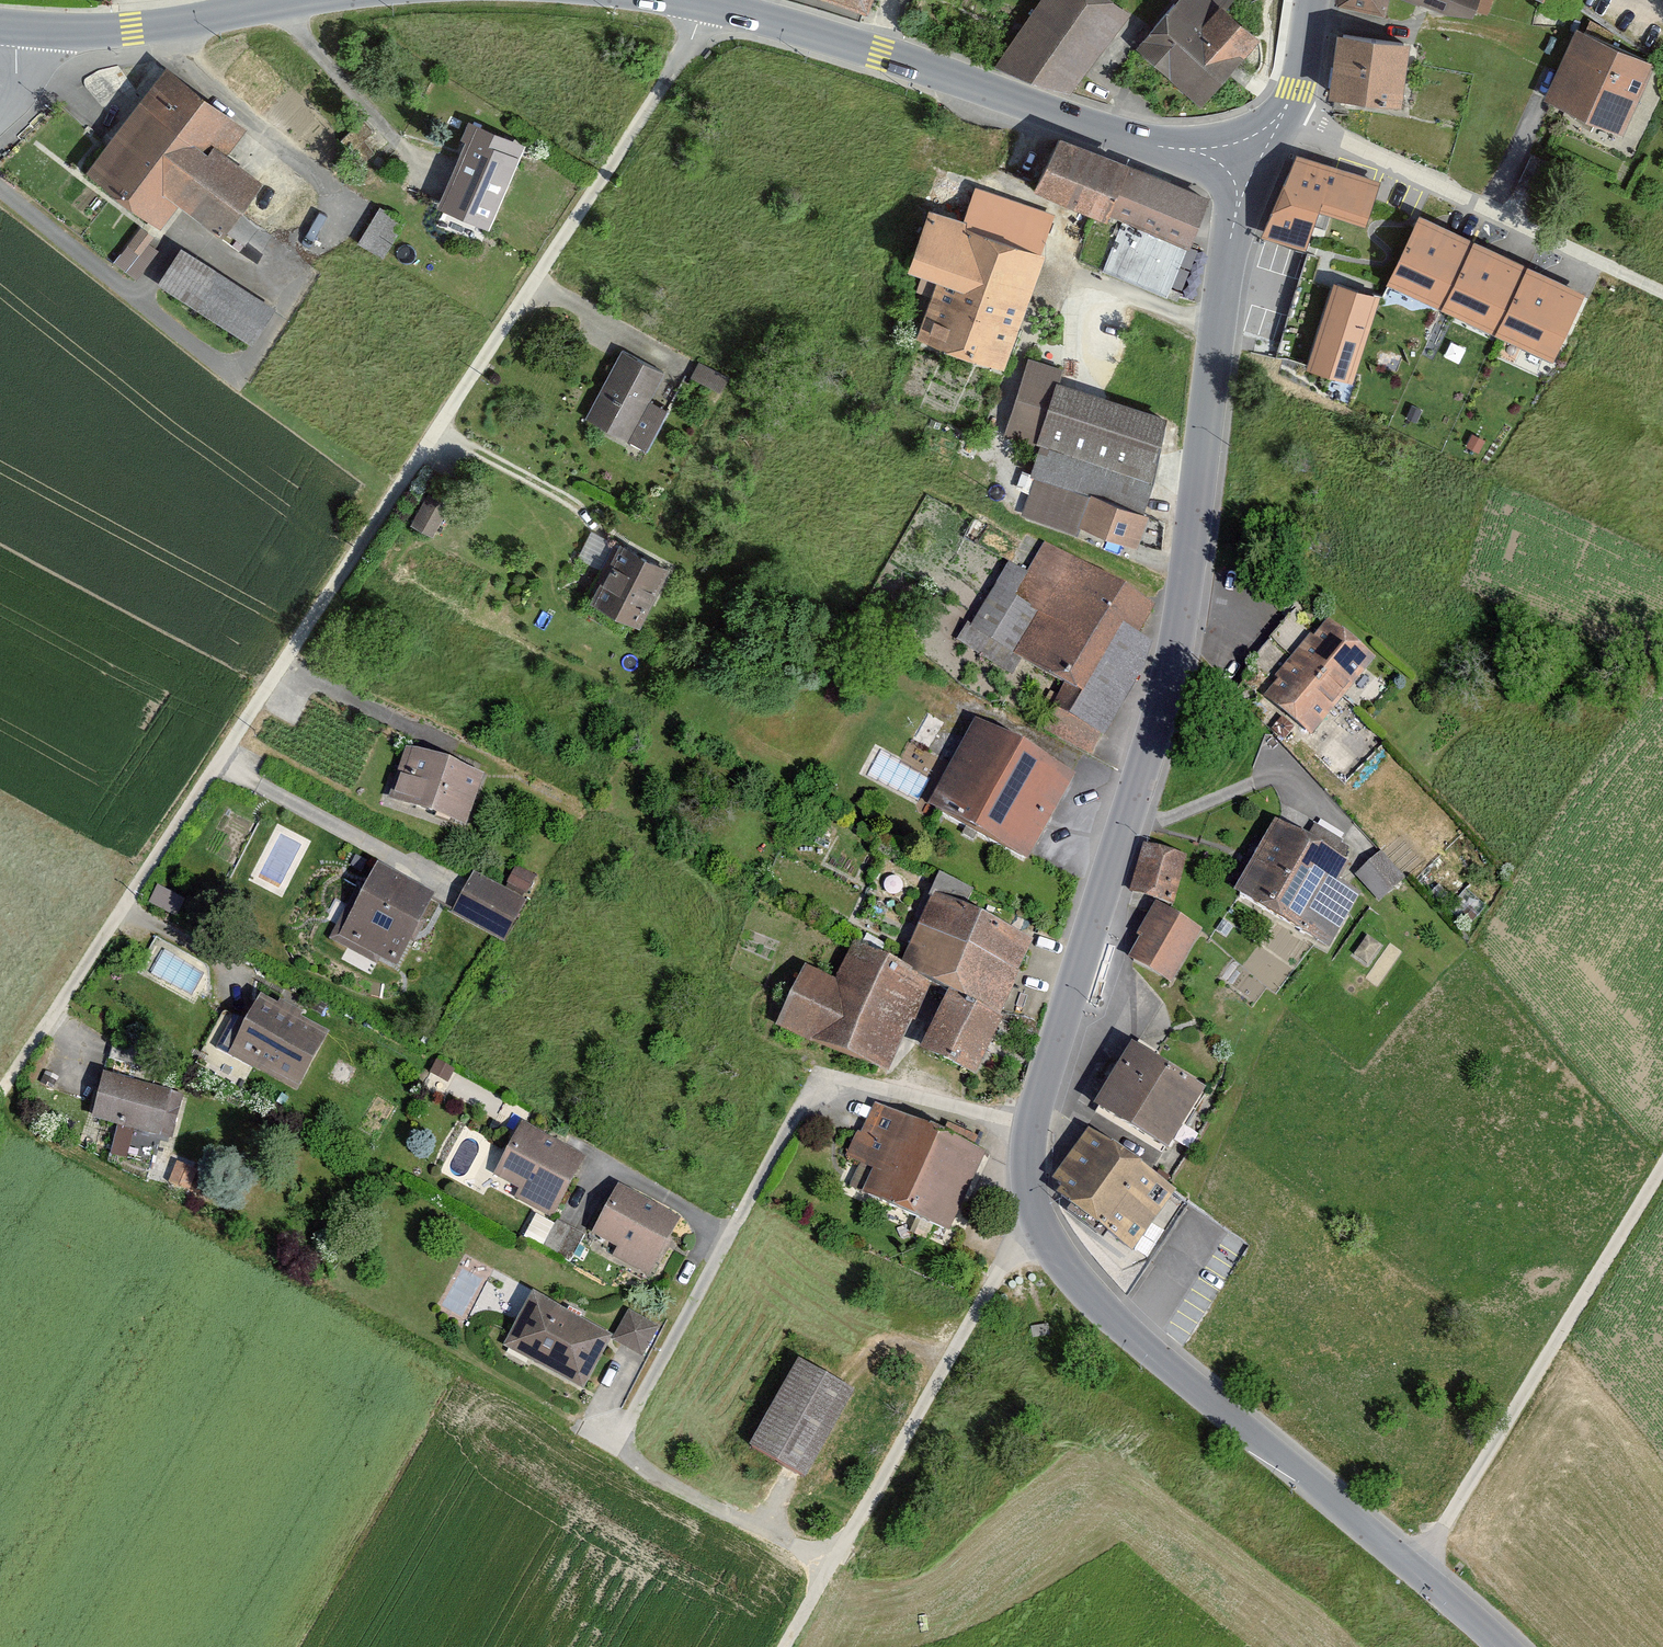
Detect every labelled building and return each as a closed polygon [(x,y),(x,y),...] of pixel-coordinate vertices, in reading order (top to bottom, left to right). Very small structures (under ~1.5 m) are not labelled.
[(867,10),(871,0),(837,0),(867,10)] [(1070,95),(1130,15),(1109,0),(1042,0),(995,67),(1070,95)] [(1166,73),(1225,7),(1231,0),(1178,0),(1136,46),(1166,73)] [(1338,5),(1383,15),(1387,0),(1339,0),(1338,5)] [(1449,14),(1471,15),(1477,0),(1415,0),(1449,14)] [(1225,7),(1166,73),(1198,102),(1257,38),(1225,7)] [(1653,64),(1577,29),(1545,98),(1621,132),(1653,64)] [(1408,42),(1337,34),(1331,96),(1402,104),(1408,42)] [(165,66),(137,103),(206,156),(192,175),(238,210),(261,180),(225,153),(245,127),(165,66)] [(137,103),(87,169),(161,225),(179,201),(221,233),(238,210),(192,175),(206,156),(137,103)] [(468,139),(439,207),(487,227),(522,143),(468,121),(462,137),(468,139)] [(1107,213),(1125,171),(1056,142),(1036,189),(1105,218),(1107,213)] [(1379,181),(1296,155),(1264,236),(1306,249),(1318,209),(1366,224),(1379,181)] [(1203,204),(1125,171),(1107,213),(1124,220),(1103,270),(1164,295),(1203,204)] [(977,186),(964,222),(1040,249),(1052,213),(977,186)] [(384,257),(404,222),(378,207),(358,242),(384,257)] [(918,336),(998,364),(1040,249),(964,222),(928,210),(908,266),(939,277),(918,336)] [(1473,241),(1420,215),(1388,282),(1441,307),(1473,241)] [(139,223),(116,261),(139,275),(162,237),(139,223)] [(1525,266),(1473,241),(1441,307),(1493,332),(1525,266)] [(270,306),(180,248),(157,283),(246,342),(270,306)] [(1584,294),(1525,266),(1493,332),(1552,361),(1584,294)] [(1380,298),(1335,284),(1308,368),(1353,383),(1380,298)] [(622,350),(586,417),(646,448),(666,411),(646,400),(662,371),(622,350)] [(1063,370),(1028,359),(1004,434),(1039,446),(1059,383),(1063,370)] [(727,377),(698,363),(691,378),(720,392),(727,377)] [(1168,417),(1059,383),(1039,446),(1030,473),(1036,475),(1024,514),(1076,530),(1078,523),(1138,542),(1147,513),(1138,510),(1168,417)] [(411,525),(431,536),(448,505),(428,494),(411,525)] [(1153,607),(1046,542),(1025,577),(1010,600),(1033,614),(1010,651),(1019,656),(1071,688),(1046,729),(1089,755),(1143,667),(1148,644),(1135,636),(1153,607)] [(589,602),(639,627),(669,568),(619,543),(589,602)] [(1010,600),(1025,577),(1009,567),(971,628),(968,626),(959,639),(1010,671),(1019,656),(1010,651),(1033,614),(1010,600)] [(1328,620),(1295,659),(1341,698),(1374,659),(1328,620)] [(1341,698),(1295,659),(1264,695),(1310,734),(1341,698)] [(1073,776),(976,722),(928,806),(1026,860),(1073,776)] [(482,775),(406,749),(389,799),(464,825),(482,775)] [(1236,892),(1328,944),(1358,892),(1338,881),(1348,864),(1341,860),(1349,845),(1315,826),(1307,839),(1276,821),(1236,892)] [(1185,856),(1143,844),(1131,891),(1173,902),(1185,856)] [(1356,876),(1378,900),(1404,877),(1381,852),(1356,876)] [(517,865),(509,884),(528,892),(536,872),(517,865)] [(433,896),(378,866),(366,889),(359,885),(330,939),(374,963),(378,955),(396,965),(433,896)] [(525,900),(472,874),(452,914),(504,941),(525,900)] [(937,875),(931,901),(899,969),(928,982),(948,991),(997,1015),(1031,943),(963,911),(972,891),(937,875)] [(1170,982),(1200,928),(1157,905),(1128,959),(1170,982)] [(1367,969),(1384,945),(1367,933),(1350,957),(1367,969)] [(887,1071),(928,982),(899,969),(852,947),(835,982),(804,968),(777,1024),(887,1071)] [(948,991),(920,1050),(975,1076),(1002,1017),(997,1015),(948,991)] [(327,1032),(260,997),(246,1023),(234,1017),(217,1049),(296,1090),(327,1032)] [(143,1051),(113,1045),(110,1059),(141,1064),(143,1051)] [(1133,1047),(1096,1106),(1165,1149),(1202,1090),(1133,1047)] [(181,1093),(103,1074),(92,1119),(170,1137),(181,1093)] [(984,1154),(876,1104),(862,1133),(858,1131),(846,1156),(861,1162),(850,1187),(948,1232),(984,1154)] [(583,1158),(521,1126),(496,1175),(521,1188),(516,1198),(552,1217),(583,1158)] [(1174,1191),(1090,1130),(1055,1178),(1063,1184),(1057,1193),(1132,1248),(1174,1191)] [(172,1182),(205,1191),(211,1171),(178,1161),(172,1182)] [(678,1218),(619,1186),(593,1233),(617,1246),(612,1255),(648,1274),(678,1218)] [(523,1237),(568,1260),(582,1234),(558,1221),(555,1225),(535,1215),(523,1237)] [(611,1335),(532,1293),(504,1346),(582,1388),(611,1335)] [(642,1355),(657,1327),(628,1312),(613,1340),(642,1355)] [(853,1392),(799,1361),(750,1445),(805,1477),(853,1392)]
